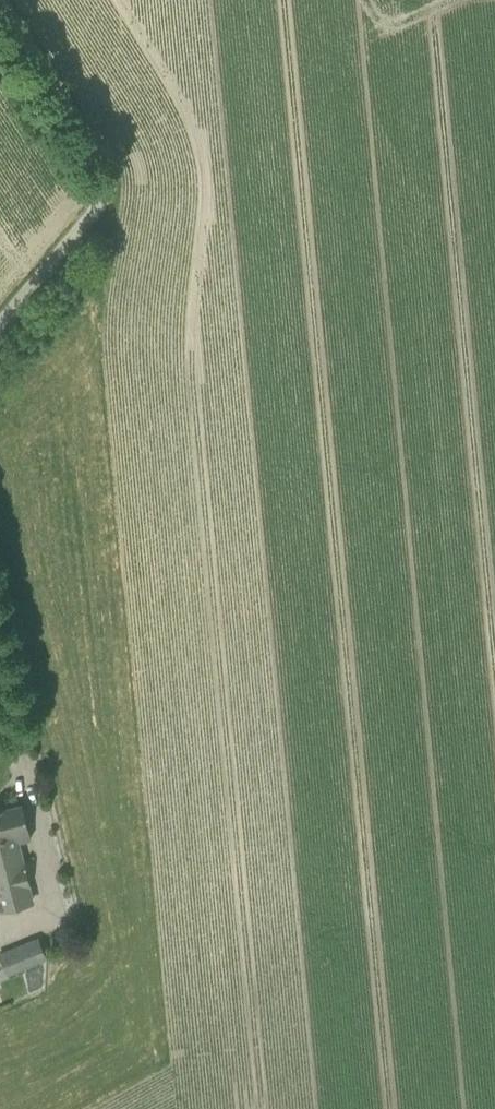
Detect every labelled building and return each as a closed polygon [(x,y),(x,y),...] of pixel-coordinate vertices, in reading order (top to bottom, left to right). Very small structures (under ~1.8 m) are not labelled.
[(0,808),(0,908),(32,901),(17,841),(30,838),(22,803),(0,808)] [(37,938),(0,954),(0,956),(8,974),(46,958),(37,938)]
